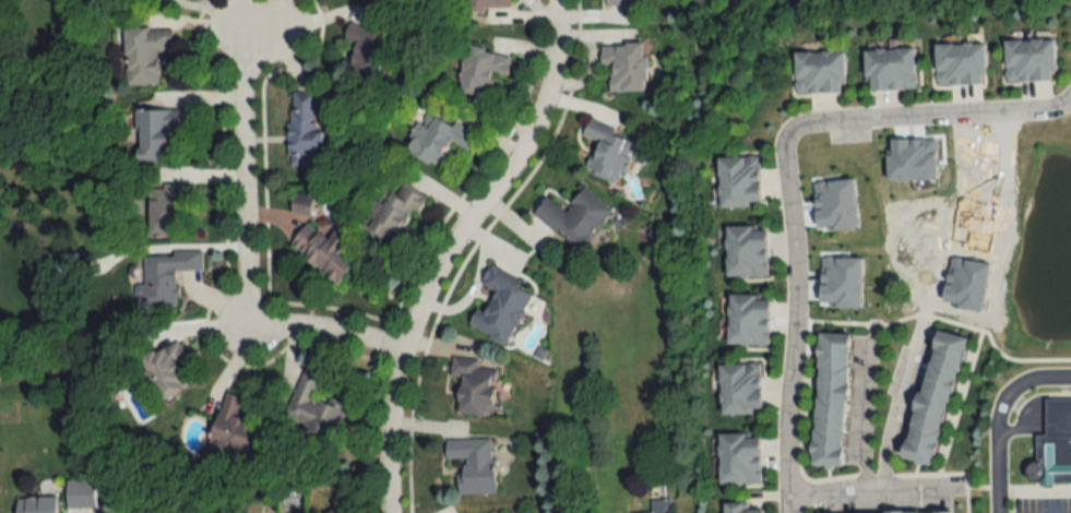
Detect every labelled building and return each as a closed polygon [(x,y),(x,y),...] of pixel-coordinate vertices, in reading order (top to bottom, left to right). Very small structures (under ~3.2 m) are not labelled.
[(511,0),(467,0),(466,10),(510,11),(511,0)] [(604,5),(618,5),(618,13),(632,12),(631,0),(604,0),(604,5)] [(339,70),(378,82),(391,36),(352,25),(339,70)] [(124,85),(158,85),(158,52),(171,52),(171,29),(124,29),(124,85)] [(1004,81),(1054,81),(1054,40),(1004,40),(1004,81)] [(600,43),(601,67),(607,67),(607,94),(646,93),(645,43),(600,43)] [(935,44),(935,85),(985,85),(985,44),(935,44)] [(509,53),(464,48),(459,93),(490,96),(493,74),(507,75),(509,53)] [(865,91),(915,90),(914,49),(864,50),(865,91)] [(843,52),(794,53),(795,94),(844,93),(843,52)] [(314,93),(288,92),(288,167),(305,167),(305,159),(322,159),(322,132),(314,132),(314,93)] [(183,110),(135,111),(135,163),(167,162),(167,130),(183,130),(183,110)] [(404,148),(436,169),(453,143),(466,152),(475,138),(436,113),(425,129),(419,125),(404,148)] [(582,135),(597,142),(584,171),(617,185),(636,140),(589,120),(582,135)] [(719,208),(760,206),(758,157),(718,158),(719,208)] [(364,230),(396,248),(423,199),(395,182),(382,204),(371,198),(362,214),(370,219),(364,230)] [(149,185),(148,237),(180,237),(181,203),(189,203),(189,186),(149,185)] [(580,251),(611,211),(582,189),(564,213),(545,198),(532,215),(580,251)] [(338,286),(362,254),(334,232),(327,240),(305,224),(288,248),(338,286)] [(767,278),(767,228),(726,228),(726,278),(767,278)] [(177,308),(175,271),(202,270),(201,252),(142,254),(144,309),(177,308)] [(488,268),(479,286),(490,291),(472,328),(506,344),(532,289),(488,268)] [(727,345),(768,346),(770,296),(728,295),(727,345)] [(903,460),(934,467),(963,338),(933,331),(903,460)] [(844,467),(849,335),(817,333),(812,466),(844,467)] [(161,400),(191,384),(178,361),(186,357),(176,339),(139,359),(161,400)] [(479,359),(451,356),(449,376),(460,377),(458,414),(492,417),(495,368),(478,367),(479,359)] [(720,415),(761,414),(760,364),(720,364),(720,415)] [(320,375),(300,369),(284,422),(336,438),(346,407),(313,397),(320,375)] [(242,398),(223,393),(208,446),(254,458),(262,427),(236,420),(242,398)] [(1040,430),(1032,430),(1032,456),(1021,463),(1021,475),(1027,480),(1070,480),(1070,394),(1040,394),(1040,430)] [(719,434),(719,484),(760,484),(760,434),(719,434)] [(494,494),(492,438),(444,440),(445,460),(457,459),(458,495),(494,494)] [(65,480),(65,509),(94,509),(94,480),(65,480)] [(15,512),(56,512),(56,498),(15,499),(15,512)] [(671,499),(650,501),(651,512),(671,512),(671,499)] [(743,511),(743,503),(723,503),(723,512),(762,512),(762,511),(743,511)]
